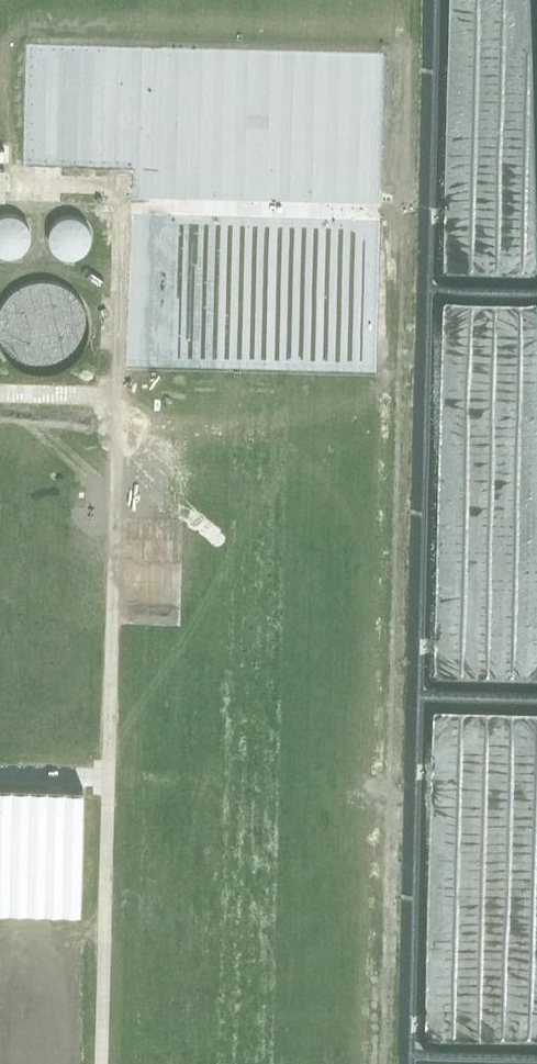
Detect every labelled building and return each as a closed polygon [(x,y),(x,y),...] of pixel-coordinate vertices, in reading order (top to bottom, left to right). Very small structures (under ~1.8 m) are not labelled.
[(87,324),(86,315),(84,308),(80,300),(76,294),(72,290),(63,283),(53,280),(45,278),(37,278),(29,280),(20,283),(11,290),(4,297),(0,304),(0,343),(2,347),(7,354),(13,360),(21,365),(28,368),(39,370),(49,369),(59,366),(66,363),(73,357),(79,350),(84,341),(86,333),(87,324)] [(81,909),(84,788),(0,786),(0,907),(81,909)]
